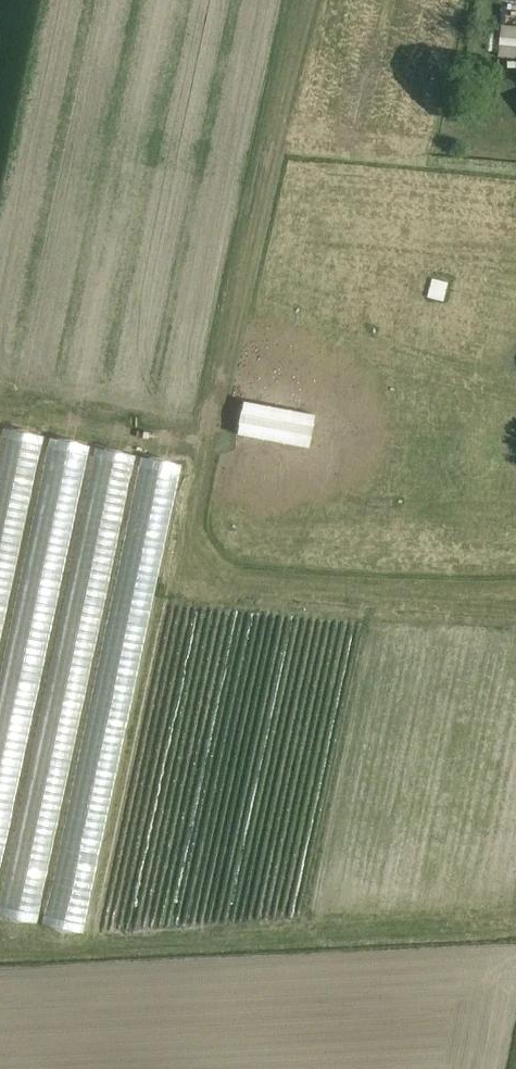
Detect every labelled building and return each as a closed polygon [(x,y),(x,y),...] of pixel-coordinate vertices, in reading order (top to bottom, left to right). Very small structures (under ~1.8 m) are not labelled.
[(507,56),(515,57),(515,24),(511,23),(507,56)] [(150,470),(164,471),(163,479),(180,481),(182,468),(175,467),(175,461),(151,459),(150,470)]
